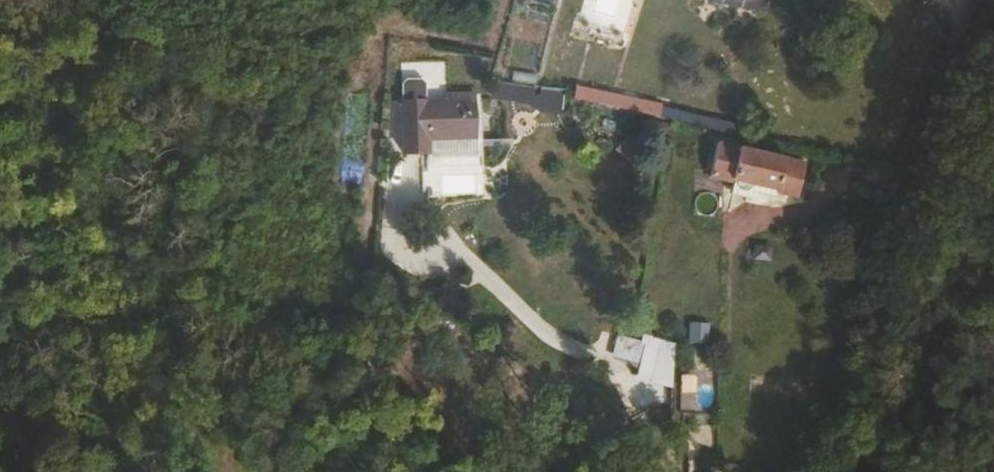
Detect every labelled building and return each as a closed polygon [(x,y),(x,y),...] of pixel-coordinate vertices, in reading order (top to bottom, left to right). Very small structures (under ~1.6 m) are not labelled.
[(422,72),(421,81),(445,83),(446,73),(442,68),(427,67),(422,72)] [(421,81),(419,111),(417,135),(442,136),(443,123),(476,126),(491,126),(494,83),(468,80),(467,85),(445,83),(421,81)] [(730,174),(752,178),(798,188),(807,152),(719,132),(710,170),(730,174)] [(752,178),(730,174),(727,189),(749,194),(752,178)] [(649,342),(647,369),(662,370),(663,343),(649,342)]
